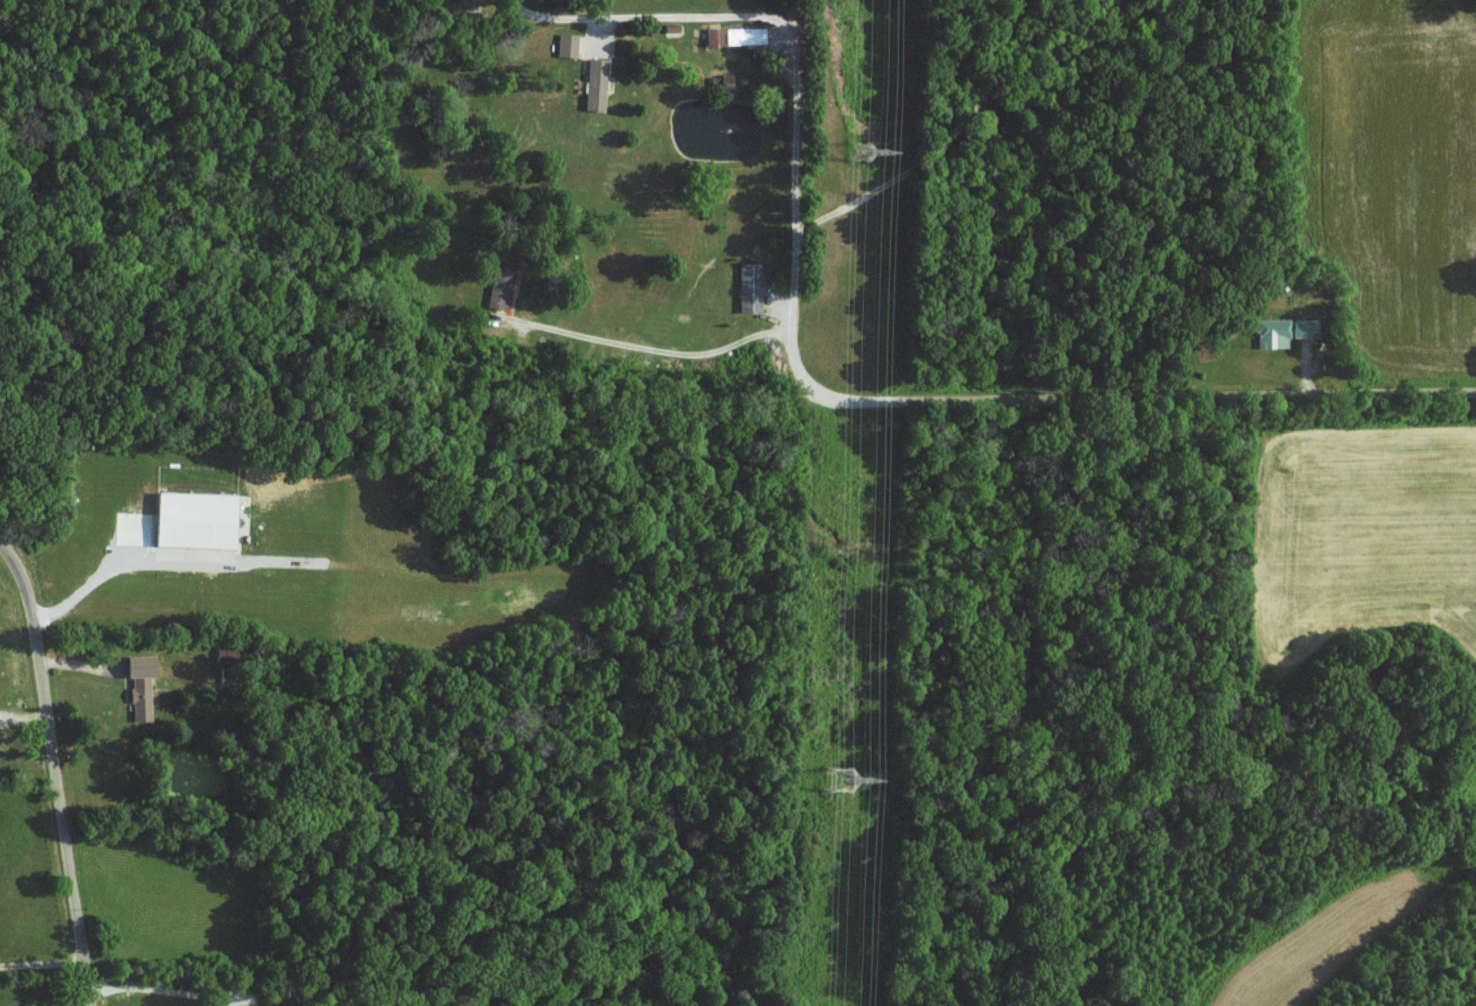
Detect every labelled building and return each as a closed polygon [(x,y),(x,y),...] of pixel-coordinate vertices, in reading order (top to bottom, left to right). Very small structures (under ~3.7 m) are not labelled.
[(723,27),(706,28),(706,47),(724,46),(723,27)] [(764,27),(724,28),(725,45),(764,44),(764,27)] [(576,57),(577,34),(558,34),(557,56),(576,57)] [(585,110),(604,111),(606,59),(587,59),(585,110)] [(711,91),(732,92),(732,76),(711,75),(711,91)] [(505,310),(514,265),(495,261),(486,306),(505,310)] [(738,311),(760,311),(761,261),(739,261),(738,311)] [(1289,318),(1256,318),(1256,347),(1289,346),(1289,318)] [(1318,318),(1293,318),(1293,337),(1319,336),(1318,318)] [(235,493),(155,491),(154,545),(233,547),(235,493)] [(149,654),(124,655),(125,676),(130,676),(132,720),(151,720),(149,654)]
